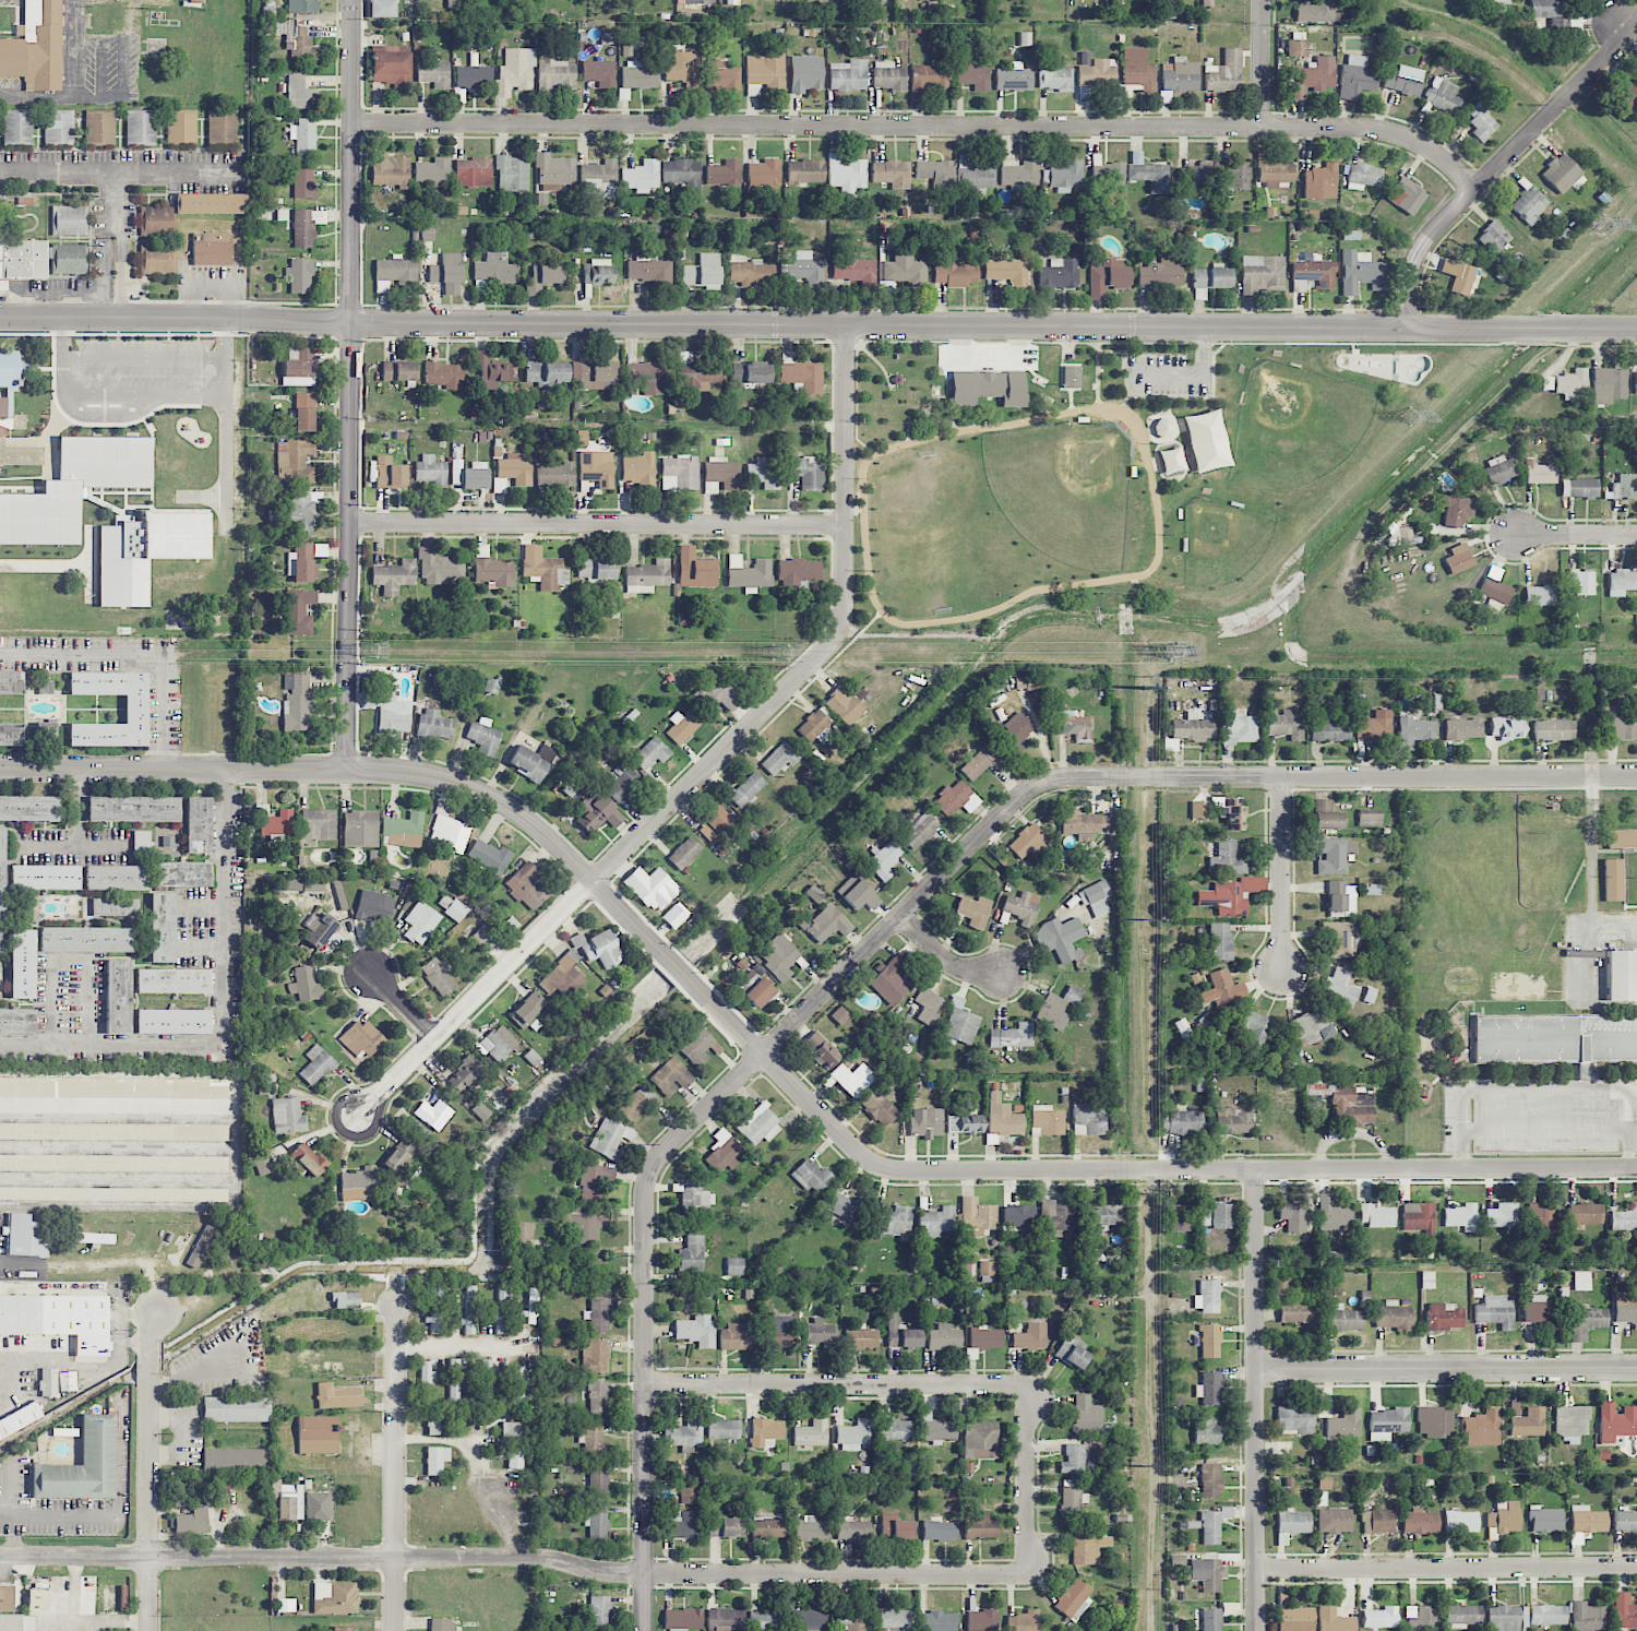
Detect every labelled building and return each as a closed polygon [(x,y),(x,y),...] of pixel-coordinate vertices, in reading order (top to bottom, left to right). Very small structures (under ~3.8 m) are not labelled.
[(25,38),(25,0),(61,0),(60,88),(25,88),(25,75),(0,75),(0,38),(25,38)] [(288,13),(316,13),(316,0),(288,0),(288,13)] [(369,17),(395,18),(396,0),(369,0),(369,17)] [(457,0),(448,0),(448,14),(458,14),(457,0)] [(1334,22),(1333,0),(1316,0),(1316,4),(1297,4),(1297,22),(1334,22)] [(1529,18),(1550,18),(1550,27),(1564,27),(1564,19),(1579,19),(1579,16),(1560,16),(1560,0),(1530,0),(1529,18)] [(317,60),(317,46),(312,46),(311,36),(307,36),(306,26),(295,26),(295,20),(264,20),(265,34),(285,34),(285,50),(290,50),(291,60),(317,60)] [(1288,39),(1288,57),(1308,56),(1308,39),(1288,39)] [(399,51),(371,51),(372,83),(392,83),(393,89),(410,88),(409,46),(399,47),(399,51)] [(1155,65),(1145,65),(1145,47),(1122,47),(1122,85),(1142,84),(1142,92),(1155,92),(1155,65)] [(534,89),(534,48),(504,48),(504,66),(499,66),(499,80),(494,80),(494,98),(511,98),(511,89),(534,89)] [(1240,91),(1241,48),(1224,48),(1224,65),(1204,65),(1204,91),(1240,91)] [(685,86),(698,87),(699,52),(667,51),(666,80),(686,81),(685,86)] [(746,96),(759,96),(760,84),(770,84),(770,89),(784,90),(784,51),(763,51),(763,56),(746,56),(746,96)] [(1339,98),(1358,100),(1359,90),(1375,91),(1377,68),(1366,67),(1367,56),(1348,54),(1347,64),(1342,63),(1339,98)] [(822,89),(822,56),(791,56),(790,93),(803,93),(803,88),(822,89)] [(1198,61),(1184,62),(1184,56),(1173,56),(1173,63),(1162,63),(1162,91),(1198,90),(1198,61)] [(1334,89),(1334,56),(1316,56),(1315,68),(1295,68),(1295,82),(1291,82),(1291,99),(1306,100),(1306,89),(1334,89)] [(576,89),(576,57),(538,58),(539,91),(552,90),(552,89),(576,89)] [(1115,86),(1115,58),(1093,59),(1093,66),(1078,66),(1078,86),(1115,86)] [(866,90),(866,59),(849,59),(849,63),(830,63),(830,90),(866,90)] [(658,88),(658,66),(643,66),(642,60),(623,61),(624,88),(658,88)] [(740,88),(740,67),(728,67),(728,60),(708,60),(709,88),(740,88)] [(450,62),(417,61),(417,85),(449,85),(450,62)] [(615,61),(583,61),(582,81),(600,82),(600,88),(614,88),(615,61)] [(894,61),(873,61),(873,90),(906,89),(906,67),(894,68),(894,61)] [(912,65),(912,97),(924,97),(925,89),(949,89),(950,61),(933,61),(933,65),(912,65)] [(1032,90),(1032,69),(1022,69),(1022,61),(1009,61),(1008,69),(995,68),(995,90),(1032,90)] [(1072,90),(1072,68),(1061,68),(1061,64),(1039,63),(1038,90),(1072,90)] [(957,64),(958,84),(973,84),(973,91),(989,90),(989,64),(957,64)] [(456,66),(455,87),(492,88),(492,67),(456,66)] [(1383,89),(1419,96),(1422,78),(1387,70),(1383,89)] [(305,74),(288,74),(287,108),(316,108),(316,89),(305,89),(305,74)] [(1454,115),(1461,99),(1454,96),(1458,86),(1440,79),(1437,87),(1430,84),(1422,102),(1454,115)] [(1626,115),(1636,103),(1636,89),(1630,83),(1612,103),(1626,115)] [(1477,102),(1465,113),(1477,126),(1471,132),(1481,143),(1499,125),(1477,102)] [(3,142),(33,142),(33,109),(3,109),(3,142)] [(126,110),(126,144),(155,144),(155,110),(126,110)] [(168,143),(195,143),(195,110),(168,110),(168,143)] [(45,142),(73,142),(73,111),(45,111),(45,142)] [(113,142),(113,111),(87,111),(87,142),(113,142)] [(237,112),(208,111),(208,145),(236,145),(237,112)] [(315,154),(315,118),(298,118),(298,125),(290,125),(290,140),(296,140),(296,154),(315,154)] [(1294,182),(1293,161),(1269,161),(1269,150),(1257,150),(1257,185),(1277,185),(1277,182),(1294,182)] [(409,157),(387,157),(387,151),(372,151),(372,186),(409,185),(409,157)] [(575,157),(550,158),(550,152),(537,152),(537,191),(562,191),(562,185),(575,184),(575,157)] [(828,186),(841,187),(840,197),(856,197),(856,188),(865,188),(866,161),(841,161),(841,152),(828,152),(828,186)] [(1560,195),(1582,174),(1561,152),(1539,172),(1560,195)] [(511,154),(497,154),(498,192),(529,191),(528,160),(511,161),(511,154)] [(1000,185),(1038,185),(1038,160),(1017,160),(1017,155),(1001,154),(1000,185)] [(449,184),(450,157),(433,157),(433,162),(415,162),(414,184),(449,184)] [(492,159),(455,158),(455,186),(491,186),(492,159)] [(615,198),(615,158),(604,158),(604,164),(581,164),(580,189),(590,189),(590,198),(615,198)] [(621,188),(635,188),(635,193),(649,193),(649,188),(659,188),(658,158),(643,158),(643,167),(621,167),(621,188)] [(662,159),(662,182),(686,182),(686,189),(699,189),(699,160),(662,159)] [(706,165),(706,185),(739,185),(740,159),(724,159),(724,165),(706,165)] [(780,159),(762,159),(762,163),(747,163),(748,193),(764,193),(764,186),(780,186),(780,159)] [(824,182),(824,160),(788,161),(788,182),(824,182)] [(909,161),(871,161),(872,182),(891,182),(891,189),(909,189),(909,161)] [(952,161),(916,161),(916,178),(933,178),(933,189),(952,189),(952,161)] [(1100,162),(1099,185),(1124,186),(1125,163),(1100,162)] [(1249,162),(1217,163),(1218,197),(1232,197),(1232,190),(1249,190),(1249,162)] [(1336,198),(1337,162),(1325,162),(1325,169),(1304,168),(1304,198),(1336,198)] [(1081,187),(1081,164),(1043,163),(1042,185),(1056,185),(1056,193),(1070,193),(1070,186),(1081,187)] [(1379,187),(1382,167),(1350,163),(1347,189),(1362,191),(1363,185),(1379,187)] [(995,164),(958,166),(959,192),(987,191),(987,187),(996,186),(995,164)] [(1127,180),(1149,180),(1149,193),(1168,194),(1168,164),(1127,164),(1127,180)] [(292,198),(314,198),(314,168),(293,168),(292,198)] [(1385,197),(1411,216),(1427,194),(1401,175),(1385,197)] [(1548,204),(1528,185),(1509,206),(1529,225),(1548,204)] [(140,206),(140,235),(175,235),(175,213),(246,213),(246,192),(176,192),(176,206),(140,206)] [(87,205),(51,205),(51,235),(87,235),(87,205)] [(277,220),(287,220),(287,210),(277,210),(277,220)] [(326,210),(293,210),(293,247),(314,247),(314,224),(326,224),(326,210)] [(1493,255),(1511,238),(1494,220),(1476,237),(1493,255)] [(7,289),(7,277),(47,277),(47,240),(4,240),(4,222),(0,222),(0,290),(7,289)] [(901,243),(902,228),(888,228),(888,243),(901,243)] [(434,241),(434,229),(422,229),(422,241),(434,241)] [(231,233),(192,233),(192,264),(231,264),(231,233)] [(87,273),(87,245),(51,245),(51,273),(87,273)] [(141,246),(141,274),(176,274),(176,246),(141,246)] [(485,283),(515,284),(515,264),(506,264),(507,250),(486,250),(486,262),(474,262),(474,292),(485,292),(485,283)] [(824,259),(811,260),(811,250),(795,250),(795,259),(781,259),(781,278),(804,278),(805,287),(824,287),(824,259)] [(912,250),(894,250),(894,261),(883,261),(883,281),(906,281),(907,288),(926,288),(926,261),(913,261),(912,250)] [(1342,295),(1357,295),(1357,282),(1370,282),(1370,289),(1385,289),(1384,262),(1370,262),(1370,250),(1342,250),(1342,295)] [(681,285),(706,286),(706,290),(719,290),(720,253),(699,253),(699,265),(682,265),(681,285)] [(416,259),(401,260),(401,254),(392,254),(392,259),(375,260),(375,293),(389,293),(389,283),(416,283),(416,259)] [(670,286),(671,261),(656,260),(656,255),(636,254),(635,260),(627,260),(627,279),(652,280),(652,285),(670,286)] [(1285,255),(1241,256),(1242,292),(1285,292),(1285,255)] [(1183,284),(1182,256),(1159,257),(1159,264),(1138,264),(1138,285),(1183,284)] [(290,293),(312,293),(313,259),(290,258),(290,267),(285,267),(285,275),(290,275),(290,293)] [(875,259),(832,258),(832,279),(860,280),(860,287),(875,288),(875,259)] [(1077,288),(1078,259),(1050,258),(1050,267),(1039,267),(1039,297),(1053,297),(1053,287),(1077,288)] [(1468,297),(1477,268),(1444,258),(1439,271),(1453,276),(1449,291),(1468,297)] [(1029,260),(985,259),(984,279),(1010,279),(1010,288),(1028,288),(1029,260)] [(1127,288),(1127,260),(1090,259),(1089,299),(1105,299),(1106,288),(1127,288)] [(609,260),(583,260),(583,284),(613,285),(613,274),(609,274),(609,260)] [(741,286),(773,286),(773,265),(761,264),(761,261),(730,261),(729,282),(741,282),(741,286)] [(1335,261),(1292,261),(1292,292),(1305,292),(1305,280),(1318,280),(1318,290),(1335,290),(1335,261)] [(969,286),(969,283),(978,283),(978,263),(939,262),(938,286),(969,286)] [(462,265),(429,265),(428,282),(462,282),(462,265)] [(563,265),(532,265),(532,292),(541,292),(541,283),(563,283),(563,265)] [(1230,268),(1193,268),(1193,299),(1206,299),(1206,288),(1230,288),(1230,268)] [(313,360),(313,346),(297,347),(297,360),(313,360)] [(17,385),(0,385),(0,349),(17,349),(17,359),(23,359),(23,377),(17,377),(17,385)] [(526,382),(536,382),(536,385),(567,385),(568,362),(541,362),(541,350),(527,349),(526,382)] [(479,364),(480,389),(497,389),(496,381),(511,381),(510,362),(488,363),(488,350),(474,350),(475,364),(479,364)] [(708,391),(708,382),(720,383),(721,364),(691,362),(691,353),(680,352),(678,389),(708,391)] [(314,385),(314,361),(283,360),(283,385),(314,385)] [(462,365),(438,365),(438,360),(424,360),(425,384),(444,384),(444,389),(462,389),(462,365)] [(415,362),(382,362),(382,381),(415,380),(415,362)] [(616,389),(616,362),(572,362),(572,380),(580,380),(580,389),(616,389)] [(641,394),(665,395),(665,363),(626,362),(626,379),(641,380),(641,394)] [(769,383),(770,362),(730,362),(730,383),(769,383)] [(779,362),(778,383),(801,383),(801,395),(821,396),(821,363),(779,362)] [(1062,388),(1080,388),(1080,366),(1063,366),(1062,388)] [(1554,393),(1563,393),(1563,400),(1575,400),(1575,394),(1586,395),(1587,368),(1573,367),(1573,374),(1554,374),(1554,393)] [(1626,369),(1593,368),(1592,400),(1626,401),(1626,369)] [(951,406),(975,406),(975,397),(1001,397),(1001,407),(1024,407),(1025,372),(951,371),(951,406)] [(315,393),(295,393),(294,431),(314,432),(315,393)] [(43,465),(0,465),(0,397),(5,397),(5,418),(12,418),(12,414),(25,414),(24,429),(3,429),(3,447),(43,447),(43,465)] [(1156,438),(1173,435),(1170,418),(1154,421),(1156,438)] [(79,544),(0,543),(0,492),(43,492),(43,479),(59,479),(60,436),(151,436),(151,487),(80,486),(79,544)] [(314,484),(314,467),(304,466),(305,455),(314,455),(314,440),(277,440),(277,483),(314,484)] [(579,480),(599,480),(598,489),(613,489),(613,452),(580,451),(579,480)] [(621,483),(653,483),(654,451),(642,451),(642,458),(632,458),(631,463),(622,462),(621,483)] [(447,487),(446,461),(434,461),(434,453),(421,454),(421,462),(415,462),(415,481),(434,481),(434,487),(447,487)] [(531,460),(523,460),(523,453),(506,453),(506,458),(496,458),(496,478),(514,477),(514,486),(531,486),(531,460)] [(406,465),(391,464),(391,455),(376,454),(375,487),(406,488),(406,465)] [(662,458),(662,489),(698,489),(698,455),(675,454),(675,458),(662,458)] [(719,494),(719,489),(737,489),(738,462),(727,462),(727,457),(705,457),(704,493),(719,494)] [(762,490),(780,489),(779,457),(756,458),(756,463),(746,463),(747,482),(762,481),(762,490)] [(787,476),(800,476),(800,490),(822,490),(823,464),(813,464),(813,458),(787,457),(787,476)] [(1484,468),(1491,486),(1518,475),(1510,457),(1484,468)] [(1556,483),(1556,465),(1534,464),(1534,458),(1526,458),(1525,483),(1556,483)] [(574,486),(574,461),(563,461),(563,466),(537,465),(537,485),(574,486)] [(1636,499),(1636,474),(1618,473),(1618,482),(1611,482),(1610,499),(1636,499)] [(1560,497),(1597,498),(1597,479),(1561,479),(1560,497)] [(290,490),(290,510),(268,510),(268,522),(292,522),(292,534),(314,534),(313,502),(322,502),(322,490),(290,490)] [(1472,498),(1446,496),(1444,525),(1470,527),(1472,498)] [(98,606),(148,606),(148,558),(207,559),(207,512),(139,511),(139,521),(121,521),(121,526),(99,526),(98,606)] [(1411,526),(1391,526),(1391,545),(1411,545),(1411,526)] [(1443,559),(1451,576),(1474,565),(1463,542),(1449,549),(1451,555),(1443,559)] [(288,574),(293,574),(294,582),(314,581),(313,543),(293,543),(294,552),(287,552),(288,574)] [(521,576),(540,576),(539,591),(568,591),(568,569),(562,569),(562,558),(541,558),(541,545),(522,544),(521,576)] [(464,578),(463,557),(435,558),(434,545),(420,546),(421,584),(449,584),(449,578),(464,578)] [(678,586),(717,587),(717,561),(694,560),(694,545),(679,545),(678,586)] [(728,586),(745,586),(745,593),(756,594),(756,586),(770,586),(771,559),(754,559),(753,568),(741,568),(742,554),(728,553),(728,586)] [(372,566),(372,585),(382,585),(382,596),(399,596),(399,585),(415,585),(415,557),(400,557),(400,566),(372,566)] [(652,593),(653,585),(669,585),(669,558),(654,558),(654,566),(626,565),(625,592),(652,593)] [(513,559),(474,560),(475,582),(494,581),(494,586),(513,586),(513,559)] [(615,579),(615,560),(578,559),(577,578),(615,579)] [(820,559),(778,560),(778,585),(800,585),(800,580),(820,580),(820,559)] [(1503,570),(1491,564),(1478,592),(1505,605),(1513,588),(1498,581),(1503,570)] [(1594,595),(1594,570),(1569,570),(1569,586),(1575,586),(1575,595),(1594,595)] [(1623,597),(1623,590),(1636,590),(1636,570),(1609,570),(1608,597),(1623,597)] [(1525,586),(1525,606),(1555,605),(1555,585),(1525,586)] [(312,635),(312,615),(306,615),(305,604),(317,604),(317,590),(281,590),(282,635),(312,635)] [(22,693),(22,671),(0,671),(0,693),(22,693)] [(146,747),(147,671),(69,671),(69,694),(124,694),(124,723),(69,723),(68,746),(146,747)] [(283,731),(309,731),(310,674),(284,674),(284,691),(283,731)] [(1015,689),(1041,688),(1040,674),(1015,676),(1015,689)] [(483,691),(495,695),(499,682),(487,678),(483,691)] [(848,726),(865,708),(840,685),(823,703),(848,726)] [(379,707),(378,732),(410,734),(411,701),(393,700),(394,689),(363,688),(362,706),(379,707)] [(1620,715),(1621,707),(1609,706),(1608,739),(1636,740),(1636,716),(1620,715)] [(439,716),(439,710),(421,707),(417,735),(451,740),(454,718),(439,716)] [(1244,708),(1222,707),(1221,742),(1256,743),(1257,715),(1244,715),(1244,708)] [(679,747),(703,721),(689,708),(682,716),(676,710),(668,719),(673,724),(665,733),(679,747)] [(831,721),(817,708),(796,730),(809,743),(815,737),(822,744),(831,734),(825,728),(831,721)] [(1303,714),(1290,714),(1290,709),(1282,709),(1282,715),(1267,714),(1267,734),(1290,735),(1290,740),(1303,741),(1303,714)] [(1355,717),(1355,739),(1390,740),(1391,709),(1374,709),(1374,717),(1355,717)] [(1092,716),(1083,716),(1083,710),(1058,711),(1059,734),(1074,734),(1074,743),(1093,742),(1092,716)] [(1171,719),(1171,740),(1214,739),(1214,719),(1196,720),(1196,710),(1186,710),(1186,719),(1171,719)] [(1011,752),(1036,730),(1018,711),(994,734),(1011,752)] [(492,720),(475,714),(468,739),(480,742),(477,753),(494,758),(502,731),(489,727),(492,720)] [(1436,741),(1436,719),(1398,718),(1398,750),(1413,750),(1413,741),(1436,741)] [(1482,718),(1445,719),(1445,739),(1482,738),(1482,718)] [(1490,738),(1523,739),(1523,728),(1517,728),(1517,719),(1490,718),(1490,738)] [(1534,720),(1535,740),(1573,739),(1573,719),(1534,720)] [(1350,741),(1350,721),(1311,720),(1311,740),(1350,741)] [(23,723),(0,723),(0,746),(22,746),(23,723)] [(55,723),(36,723),(36,744),(56,743),(55,723)] [(661,763),(672,753),(655,735),(631,758),(643,771),(656,758),(661,763)] [(760,765),(772,776),(787,761),(792,766),(800,757),(783,741),(760,765)] [(518,744),(506,764),(539,783),(558,750),(544,742),(537,755),(518,744)] [(997,770),(1004,763),(985,744),(959,769),(972,782),(991,763),(997,770)] [(614,781),(604,788),(615,803),(641,785),(624,762),(609,773),(614,781)] [(728,795),(740,809),(767,785),(754,771),(728,795)] [(931,801),(947,817),(960,804),(969,813),(981,801),(960,779),(950,788),(947,786),(931,801)] [(605,819),(614,828),(625,817),(600,793),(592,802),(585,796),(569,814),(590,835),(605,819)] [(59,795),(0,795),(0,820),(59,821),(59,795)] [(87,821),(179,821),(179,796),(87,796),(87,821)] [(211,796),(186,796),(186,853),(211,853),(211,796)] [(1226,816),(1226,831),(1245,830),(1244,796),(1211,797),(1211,808),(1218,808),(1218,816),(1226,816)] [(1315,828),(1343,828),(1343,813),(1332,813),(1332,799),(1315,799),(1315,828)] [(1192,819),(1208,818),(1208,801),(1191,801),(1192,819)] [(257,834),(292,835),(293,808),(279,808),(278,816),(268,816),(268,804),(258,803),(257,834)] [(698,831),(711,843),(733,818),(717,804),(704,819),(707,822),(698,831)] [(471,825),(444,816),(446,809),(439,807),(426,843),(461,856),(471,825)] [(334,840),(335,809),(301,809),(301,839),(334,840)] [(1382,810),(1358,809),(1358,825),(1381,826),(1382,810)] [(343,810),(342,846),(377,847),(377,811),(343,810)] [(381,817),(380,835),(387,836),(387,845),(420,847),(422,811),(408,810),(408,819),(381,817)] [(1108,814),(1078,814),(1078,810),(1062,810),(1062,835),(1093,835),(1093,830),(1108,830),(1108,814)] [(914,851),(939,824),(925,811),(900,838),(914,851)] [(1030,850),(1035,855),(1050,839),(1031,821),(1007,847),(1021,860),(1030,850)] [(132,855),(151,855),(151,830),(132,830),(132,855)] [(1636,848),(1636,830),(1607,830),(1607,849),(1636,848)] [(680,871),(702,848),(689,835),(667,859),(680,871)] [(502,874),(512,852),(500,846),(499,849),(475,838),(467,858),(502,874)] [(1317,874),(1347,874),(1347,860),(1355,861),(1355,840),(1317,839),(1316,853),(1325,853),(1325,860),(1317,860),(1317,874)] [(903,852),(889,840),(879,850),(877,849),(864,863),(885,882),(893,873),(888,868),(903,852)] [(1238,842),(1217,842),(1217,856),(1209,856),(1209,872),(1247,873),(1247,859),(1237,859),(1238,842)] [(1622,901),(1621,859),(1604,859),(1604,901),(1622,901)] [(156,861),(156,886),(210,886),(210,861),(156,861)] [(528,879),(535,872),(526,862),(504,883),(531,912),(553,892),(542,881),(535,888),(528,879)] [(79,865),(11,865),(11,889),(79,889),(79,865)] [(84,889),(143,889),(143,865),(84,865),(84,889)] [(623,881),(655,914),(681,890),(658,866),(648,876),(638,866),(623,881)] [(836,891),(855,911),(864,902),(872,910),(881,901),(854,873),(836,891)] [(1110,912),(1104,898),(1111,895),(1104,879),(1082,889),(1095,919),(1110,912)] [(1329,916),(1356,916),(1355,885),(1344,885),(1344,880),(1328,880),(1329,916)] [(323,891),(323,881),(302,881),(303,892),(323,891)] [(1217,906),(1217,915),(1247,915),(1247,898),(1242,897),(1242,882),(1214,881),(1214,891),(1197,890),(1196,905),(1217,906)] [(389,923),(394,896),(360,889),(355,916),(389,923)] [(1019,926),(1032,929),(1040,894),(1021,890),(1019,897),(1005,894),(1001,912),(1022,917),(1019,926)] [(174,892),(150,892),(150,962),(174,962),(174,892)] [(139,897),(92,896),(92,916),(138,916),(139,897)] [(984,931),(992,900),(978,896),(977,900),(959,896),(955,913),(969,916),(967,927),(984,931)] [(458,923),(469,908),(454,897),(443,912),(458,923)] [(403,919),(410,926),(403,934),(418,946),(443,919),(420,899),(403,919)] [(673,930),(690,914),(677,901),(660,917),(673,930)] [(854,928),(830,903),(805,926),(822,943),(836,929),(844,937),(854,928)] [(312,913),(303,924),(311,931),(304,939),(316,950),(339,924),(325,912),(319,919),(312,913)] [(1085,935),(1077,917),(1060,924),(1057,917),(1032,928),(1042,953),(1054,948),(1061,965),(1080,956),(1074,941),(1085,935)] [(1355,921),(1320,922),(1321,936),(1333,935),(1334,944),(1326,944),(1327,959),(1356,958),(1355,921)] [(1231,960),(1231,922),(1211,922),(1212,960),(1231,960)] [(471,936),(487,952),(498,942),(482,925),(471,936)] [(131,926),(39,926),(39,952),(131,952),(131,926)] [(587,962),(599,957),(604,969),(623,961),(609,928),(585,939),(581,932),(569,938),(574,949),(580,946),(587,962)] [(10,929),(10,999),(35,999),(35,929),(10,929)] [(782,984),(792,973),(788,969),(802,955),(778,932),(758,953),(766,961),(762,964),(782,984)] [(537,982),(557,1003),(583,978),(571,966),(580,957),(572,949),(537,982)] [(867,982),(891,1007),(916,983),(901,967),(910,959),(901,950),(867,982)] [(1605,951),(1606,1000),(1636,1000),(1636,951),(1605,951)] [(436,955),(419,968),(442,998),(459,985),(436,955)] [(130,959),(105,959),(105,1033),(130,1033),(130,959)] [(312,965),(294,967),(296,982),(287,984),(289,994),(298,993),(299,1001),(323,997),(321,983),(315,984),(312,965)] [(1359,988),(1351,987),(1355,971),(1334,966),(1331,978),(1325,977),(1323,988),(1327,989),(1324,1000),(1354,1007),(1359,988)] [(1237,1001),(1226,967),(1208,973),(1213,988),(1199,993),(1202,1004),(1215,1000),(1217,1007),(1237,1001)] [(135,992),(210,992),(210,968),(135,968),(135,992)] [(742,994),(756,1009),(775,992),(761,977),(742,994)] [(1062,999),(1076,1006),(1083,991),(1069,985),(1062,999)] [(913,1000),(923,1007),(916,1018),(930,1027),(947,1002),(922,987),(913,1000)] [(509,1015),(522,1029),(548,1004),(534,990),(509,1015)] [(1063,1011),(1068,1002),(1048,991),(1035,1017),(1061,1031),(1070,1015),(1063,1011)] [(980,1016),(960,1010),(964,998),(954,995),(941,1036),(971,1045),(980,1016)] [(850,1015),(840,1006),(830,1016),(840,1025),(850,1015)] [(1307,1046),(1321,1039),(1316,1030),(1330,1023),(1322,1006),(1290,1021),(1299,1039),(1303,1037),(1307,1046)] [(1251,1046),(1262,1051),(1275,1022),(1244,1007),(1234,1028),(1254,1038),(1251,1046)] [(135,1033),(210,1033),(210,1009),(135,1009),(135,1033)] [(1472,1016),(1473,1061),(1636,1061),(1636,1015),(1472,1016)] [(384,1039),(363,1016),(339,1040),(360,1062),(384,1039)] [(989,1029),(989,1047),(1032,1046),(1031,1021),(1017,1021),(1017,1028),(989,1029)] [(478,1043),(497,1064),(519,1043),(500,1023),(478,1043)] [(679,1050),(696,1066),(712,1049),(717,1055),(723,1049),(697,1025),(683,1039),(686,1042),(679,1050)] [(841,1057),(816,1030),(802,1043),(826,1070),(841,1057)] [(304,1054),(311,1061),(298,1073),(311,1087),(337,1063),(317,1042),(304,1054)] [(484,1069),(471,1055),(446,1078),(459,1092),(484,1069)] [(679,1085),(683,1090),(695,1077),(672,1055),(649,1079),(668,1097),(679,1085)] [(836,1081),(853,1099),(876,1078),(861,1062),(852,1071),(843,1062),(821,1082),(827,1088),(836,1081)] [(1304,1095),(1333,1095),(1332,1124),(1361,1125),(1361,1123),(1373,1123),(1374,1088),(1334,1087),(1334,1074),(1305,1074),(1304,1095)] [(131,1114),(138,1113),(141,1113),(141,1102),(142,1098),(127,1098),(127,1095),(122,1093),(124,1086),(124,1078),(105,1078),(105,1094),(89,1095),(89,1092),(94,1078),(62,1078),(59,1077),(0,1077),(0,1114),(131,1114)] [(658,1100),(644,1084),(616,1109),(631,1125),(658,1100)] [(883,1128),(899,1112),(877,1089),(861,1104),(883,1128)] [(988,1133),(1023,1134),(1024,1113),(1010,1113),(1010,1103),(1000,1102),(1000,1091),(989,1091),(988,1133)] [(412,1113),(438,1132),(454,1111),(428,1092),(412,1113)] [(300,1115),(299,1097),(272,1098),(273,1133),(307,1131),(306,1115),(300,1115)] [(768,1142),(783,1127),(765,1110),(770,1105),(764,1099),(735,1128),(753,1145),(762,1137),(768,1142)] [(1073,1135),(1106,1134),(1106,1106),(1087,1107),(1087,1102),(1072,1102),(1073,1135)] [(1064,1110),(1051,1110),(1051,1105),(1031,1105),(1030,1134),(1064,1135),(1064,1110)] [(942,1108),(910,1109),(910,1137),(942,1137),(942,1108)] [(1251,1133),(1252,1110),(1216,1110),(1216,1133),(1251,1133)] [(1161,1133),(1203,1133),(1202,1111),(1161,1112),(1161,1133)] [(588,1147),(617,1163),(635,1130),(606,1113),(588,1147)] [(947,1114),(947,1132),(982,1133),(982,1117),(975,1116),(975,1115),(947,1114)] [(228,1141),(0,1138),(0,1119),(228,1121),(228,1141)] [(406,1161),(428,1133),(414,1123),(382,1164),(403,1181),(414,1167),(406,1161)] [(712,1136),(718,1143),(702,1157),(717,1173),(727,1164),(731,1169),(740,1160),(738,1159),(746,1151),(722,1126),(712,1136)] [(292,1166),(301,1176),(307,1170),(315,1178),(328,1165),(304,1140),(291,1152),(298,1160),(292,1166)] [(275,1169),(267,1151),(252,1158),(260,1176),(275,1169)] [(227,1172),(0,1170),(0,1153),(227,1155),(227,1172)] [(819,1195),(835,1178),(824,1167),(820,1170),(806,1157),(790,1175),(806,1190),(810,1186),(819,1195)] [(341,1199),(376,1198),(376,1164),(363,1165),(363,1172),(341,1173),(341,1199)] [(581,1166),(579,1200),(597,1201),(598,1184),(616,1185),(617,1167),(581,1166)] [(701,1183),(682,1183),(683,1217),(707,1216),(707,1204),(714,1204),(713,1191),(701,1192),(701,1183)] [(824,1207),(848,1222),(858,1206),(835,1191),(824,1207)] [(1350,1204),(1332,1204),(1332,1193),(1319,1193),(1319,1231),(1351,1230),(1350,1204)] [(977,1205),(977,1196),(962,1196),(961,1236),(984,1236),(984,1228),(996,1229),(997,1205),(977,1205)] [(1074,1205),(1055,1205),(1055,1199),(1042,1199),(1042,1237),(1062,1237),(1062,1229),(1074,1229),(1074,1205)] [(1444,1226),(1464,1226),(1463,1232),(1475,1232),(1476,1202),(1463,1202),(1463,1208),(1444,1208),(1444,1226)] [(1485,1226),(1517,1227),(1518,1202),(1497,1202),(1497,1209),(1486,1208),(1485,1226)] [(1631,1202),(1631,1211),(1610,1211),(1610,1230),(1636,1230),(1636,1202),(1631,1202)] [(1212,1228),(1232,1228),(1233,1203),(1212,1203),(1212,1228)] [(1395,1227),(1394,1206),(1372,1207),(1372,1203),(1359,1203),(1360,1227),(1395,1227)] [(1434,1230),(1433,1203),(1403,1203),(1403,1230),(1434,1230)] [(1557,1204),(1527,1203),(1527,1220),(1534,1220),(1533,1236),(1556,1237),(1557,1204)] [(1571,1224),(1602,1224),(1602,1203),(1571,1204),(1571,1224)] [(1022,1226),(1022,1232),(1036,1231),(1035,1204),(1002,1205),(1003,1226),(1022,1226)] [(1190,1231),(1189,1204),(1168,1205),(1168,1231),(1190,1231)] [(1305,1204),(1278,1204),(1278,1219),(1286,1219),(1286,1232),(1306,1232),(1305,1204)] [(910,1241),(911,1206),(894,1205),(893,1211),(880,1211),(879,1234),(900,1235),(900,1241),(910,1241)] [(954,1231),(954,1205),(941,1205),(941,1212),(919,1212),(919,1237),(940,1237),(940,1231),(954,1231)] [(1120,1205),(1087,1205),(1087,1225),(1121,1224),(1120,1205)] [(580,1213),(580,1207),(569,1207),(568,1243),(597,1243),(597,1229),(601,1230),(601,1213),(580,1213)] [(1209,1208),(1200,1208),(1200,1226),(1209,1225),(1209,1208)] [(29,1213),(7,1213),(7,1255),(48,1255),(48,1222),(29,1222),(29,1213)] [(186,1263),(195,1268),(216,1229),(207,1224),(186,1263)] [(114,1244),(114,1233),(73,1232),(73,1244),(100,1245),(100,1244),(114,1244)] [(686,1235),(686,1248),(679,1248),(678,1271),(703,1271),(704,1235),(686,1235)] [(743,1275),(743,1258),(726,1258),(726,1275),(743,1275)] [(980,1276),(994,1276),(994,1261),(980,1261),(980,1276)] [(1434,1271),(1422,1270),(1421,1288),(1434,1289),(1434,1271)] [(1589,1272),(1572,1271),(1572,1290),(1588,1290),(1589,1272)] [(1219,1280),(1199,1280),(1199,1295),(1193,1295),(1193,1312),(1219,1312),(1219,1280)] [(1288,1280),(1272,1281),(1273,1297),(1289,1296),(1288,1280)] [(443,1334),(441,1284),(426,1284),(428,1323),(430,1323),(431,1334),(443,1334)] [(497,1334),(508,1334),(507,1284),(495,1285),(496,1322),(497,1322),(497,1334)] [(464,1326),(464,1335),(476,1335),(475,1285),(463,1285),(464,1326)] [(358,1291),(335,1291),(335,1309),(358,1308),(358,1291)] [(1633,1322),(1633,1329),(1636,1329),(1636,1292),(1612,1292),(1613,1322),(1633,1322)] [(0,1295),(0,1334),(75,1334),(75,1356),(108,1356),(108,1295),(0,1295)] [(1525,1322),(1546,1322),(1546,1330),(1561,1330),(1561,1302),(1544,1302),(1544,1295),(1525,1295),(1525,1322)] [(1512,1330),(1512,1296),(1482,1296),(1482,1304),(1474,1304),(1474,1323),(1500,1323),(1500,1330),(1512,1330)] [(590,1332),(608,1332),(608,1299),(590,1299),(590,1311),(583,1311),(583,1319),(590,1319),(590,1332)] [(1374,1306),(1375,1328),(1413,1328),(1413,1306),(1397,1306),(1397,1299),(1384,1299),(1384,1306),(1374,1306)] [(1279,1322),(1306,1323),(1306,1331),(1318,1331),(1318,1302),(1280,1301),(1279,1322)] [(1363,1330),(1363,1310),(1342,1310),(1342,1303),(1334,1303),(1334,1310),(1325,1310),(1325,1330),(1363,1330)] [(1426,1329),(1463,1330),(1463,1305),(1426,1305),(1426,1329)] [(1606,1307),(1570,1308),(1571,1342),(1585,1341),(1585,1329),(1606,1329),(1606,1307)] [(921,1330),(898,1329),(898,1313),(887,1313),(887,1347),(920,1347),(921,1330)] [(674,1320),(675,1340),(697,1340),(697,1349),(714,1348),(713,1314),(693,1314),(694,1320),(674,1320)] [(795,1316),(769,1316),(770,1348),(796,1347),(795,1316)] [(834,1324),(824,1324),(824,1321),(805,1321),(806,1344),(835,1344),(834,1324)] [(1011,1332),(1011,1349),(1046,1348),(1045,1322),(1026,1322),(1026,1332),(1011,1332)] [(878,1330),(864,1330),(864,1323),(856,1324),(856,1330),(850,1330),(850,1349),(878,1348),(878,1330)] [(961,1330),(950,1330),(950,1323),(937,1323),(937,1329),(928,1329),(928,1350),(962,1349),(961,1330)] [(755,1349),(755,1328),(747,1328),(747,1324),(719,1325),(720,1350),(755,1349)] [(1220,1358),(1220,1324),(1201,1324),(1200,1358),(1220,1358)] [(1003,1330),(986,1330),(986,1326),(968,1326),(968,1359),(977,1359),(977,1349),(1003,1348),(1003,1330)] [(1054,1355),(1080,1370),(1092,1350),(1066,1335),(1054,1355)] [(607,1373),(607,1339),(582,1339),(581,1373),(607,1373)] [(460,1408),(461,1373),(460,1373),(460,1359),(449,1358),(447,1408),(460,1408)] [(491,1359),(479,1359),(478,1409),(490,1409),(491,1359)] [(431,1371),(430,1371),(430,1361),(420,1361),(419,1401),(430,1402),(431,1371)] [(524,1367),(514,1367),(514,1403),(523,1403),(524,1367)] [(56,1397),(57,1368),(41,1368),(40,1396),(56,1397)] [(1220,1372),(1202,1372),(1202,1385),(1195,1385),(1195,1397),(1202,1397),(1201,1404),(1220,1404),(1220,1372)] [(332,1381),(317,1382),(317,1408),(362,1406),(361,1387),(332,1389),(332,1381)] [(589,1415),(608,1414),(608,1381),(588,1381),(589,1415)] [(1090,1394),(1075,1394),(1075,1434),(1101,1435),(1102,1405),(1089,1404),(1090,1394)] [(270,1421),(270,1396),(203,1397),(203,1422),(270,1421)] [(1526,1406),(1526,1416),(1519,1416),(1518,1401),(1509,1401),(1510,1437),(1544,1436),(1543,1406),(1526,1406)] [(1598,1443),(1613,1444),(1614,1435),(1636,1435),(1636,1406),(1622,1406),(1622,1414),(1614,1414),(1614,1401),(1599,1401),(1598,1443)] [(37,1404),(0,1421),(0,1441),(45,1421),(37,1404)] [(1418,1406),(1417,1436),(1452,1437),(1453,1407),(1418,1406)] [(1554,1435),(1565,1435),(1565,1444),(1578,1444),(1578,1434),(1588,1435),(1588,1406),(1555,1406),(1554,1435)] [(1313,1407),(1278,1407),(1278,1434),(1314,1433),(1313,1407)] [(1326,1418),(1326,1436),(1359,1437),(1360,1407),(1342,1407),(1342,1418),(1326,1418)] [(1370,1411),(1369,1441),(1390,1441),(1390,1432),(1408,1432),(1408,1407),(1392,1407),(1392,1411),(1370,1411)] [(920,1408),(919,1444),(941,1444),(941,1439),(956,1439),(957,1420),(931,1419),(931,1408),(920,1408)] [(1463,1445),(1499,1445),(1498,1408),(1484,1408),(1484,1415),(1463,1415),(1463,1445)] [(439,1435),(440,1412),(427,1412),(427,1435),(439,1435)] [(31,1498),(113,1498),(113,1413),(81,1413),(81,1464),(31,1464),(31,1498)] [(298,1416),(299,1454),(339,1453),(338,1415),(298,1416)] [(664,1427),(664,1445),(681,1445),(682,1453),(694,1452),(694,1445),(704,1445),(703,1417),(686,1417),(686,1426),(664,1427)] [(793,1426),(793,1445),(826,1446),(827,1418),(812,1418),(811,1426),(793,1426)] [(837,1450),(860,1450),(860,1443),(869,1443),(870,1418),(856,1418),(856,1426),(838,1426),(837,1450)] [(740,1419),(708,1419),(708,1439),(740,1439),(740,1419)] [(784,1419),(751,1419),(751,1447),(774,1448),(774,1440),(783,1440),(784,1419)] [(912,1420),(879,1419),(879,1440),(911,1440),(912,1420)] [(1194,1444),(1220,1444),(1220,1425),(1213,1425),(1213,1419),(1194,1419),(1194,1444)] [(997,1421),(964,1420),(963,1458),(996,1459),(997,1421)] [(583,1425),(584,1453),(603,1453),(603,1425),(583,1425)] [(1059,1472),(1084,1473),(1085,1444),(1065,1444),(1065,1461),(1059,1461),(1059,1472)] [(426,1475),(442,1475),(442,1461),(450,1461),(450,1447),(426,1447),(426,1475)] [(523,1448),(508,1447),(507,1469),(523,1469),(523,1448)] [(203,1471),(268,1472),(268,1449),(203,1448),(203,1471)] [(1221,1463),(1200,1464),(1201,1495),(1221,1495),(1221,1463)] [(607,1464),(587,1465),(588,1498),(608,1498),(607,1464)] [(229,1502),(229,1483),(215,1483),(215,1502),(229,1502)] [(279,1519),(302,1519),(303,1485),(279,1484),(279,1519)] [(1061,1485),(1060,1515),(1080,1515),(1080,1502),(1087,1502),(1088,1493),(1080,1493),(1081,1485),(1061,1485)] [(680,1504),(701,1504),(701,1486),(681,1486),(680,1504)] [(1518,1532),(1519,1501),(1495,1501),(1495,1513),(1487,1513),(1487,1527),(1495,1528),(1495,1532),(1518,1532)] [(608,1504),(589,1504),(588,1538),(607,1538),(608,1504)] [(1562,1508),(1538,1509),(1538,1504),(1529,1504),(1529,1532),(1562,1531),(1562,1508)] [(1571,1532),(1607,1532),(1606,1512),(1589,1512),(1588,1505),(1571,1505),(1571,1532)] [(206,1506),(192,1506),(192,1514),(174,1515),(175,1532),(207,1531),(206,1506)] [(1202,1544),(1220,1544),(1220,1518),(1233,1518),(1233,1506),(1219,1507),(1219,1511),(1201,1511),(1202,1544)] [(1402,1533),(1438,1533),(1438,1512),(1421,1512),(1421,1507),(1411,1507),(1411,1512),(1403,1512),(1402,1533)] [(1351,1509),(1319,1509),(1319,1532),(1351,1533),(1351,1509)] [(1393,1510),(1362,1509),(1361,1533),(1393,1533),(1393,1510)] [(998,1537),(997,1519),(988,1519),(988,1510),(966,1511),(967,1538),(998,1537)] [(1277,1510),(1277,1545),(1287,1545),(1287,1533),(1310,1533),(1310,1511),(1277,1510)] [(1614,1510),(1613,1531),(1636,1531),(1636,1511),(1614,1510)] [(700,1538),(700,1511),(680,1511),(680,1519),(664,1519),(664,1538),(700,1538)] [(1477,1533),(1478,1512),(1444,1511),(1444,1533),(1477,1533)] [(911,1520),(895,1520),(895,1512),(881,1512),(881,1538),(911,1538),(911,1520)] [(752,1537),(785,1538),(786,1520),(771,1519),(771,1513),(752,1513),(752,1537)] [(956,1522),(942,1522),(942,1513),(931,1513),(931,1520),(922,1520),(922,1541),(956,1540),(956,1522)] [(795,1517),(794,1540),(828,1541),(828,1522),(815,1521),(815,1517),(795,1517)] [(742,1536),(742,1518),(709,1518),(709,1537),(742,1536)] [(871,1521),(837,1521),(836,1541),(870,1541),(871,1521)] [(1099,1564),(1099,1546),(1111,1546),(1111,1536),(1099,1536),(1099,1531),(1072,1531),(1072,1565),(1099,1564)] [(1220,1593),(1220,1578),(1226,1578),(1227,1561),(1187,1560),(1187,1555),(1170,1554),(1169,1570),(1183,1570),(1183,1580),(1202,1580),(1202,1592),(1220,1593)] [(1095,1591),(1073,1577),(1053,1607),(1075,1622),(1095,1591)] [(313,1613),(357,1613),(357,1583),(313,1582),(313,1613)] [(13,1583),(0,1583),(0,1610),(13,1610),(13,1583)] [(46,1608),(46,1590),(29,1589),(28,1608),(46,1608)] [(1628,1607),(1628,1592),(1614,1592),(1614,1628),(1636,1627),(1636,1606),(1628,1607)] [(1314,1606),(1286,1606),(1286,1593),(1278,1593),(1278,1630),(1314,1630),(1314,1606)] [(609,1596),(589,1595),(589,1604),(582,1604),(582,1614),(591,1614),(591,1627),(608,1628),(609,1596)] [(1586,1601),(1571,1601),(1572,1630),(1605,1629),(1605,1605),(1586,1605),(1586,1601)] [(1481,1605),(1446,1604),(1445,1629),(1466,1629),(1466,1623),(1481,1624),(1481,1605)] [(1335,1617),(1335,1605),(1318,1605),(1318,1630),(1355,1630),(1355,1617),(1335,1617)] [(1397,1605),(1382,1605),(1382,1610),(1362,1610),(1362,1627),(1397,1628),(1397,1605)] [(1566,1605),(1529,1605),(1529,1625),(1566,1624),(1566,1605)] [(1406,1607),(1406,1630),(1437,1630),(1436,1606),(1406,1607)] [(1488,1606),(1488,1630),(1527,1630),(1527,1606),(1488,1606)] [(702,1609),(666,1608),(665,1630),(687,1630),(687,1628),(702,1629),(702,1609)] [(729,1630),(733,1630),(745,1630),(745,1609),(708,1608),(707,1630),(729,1630)] [(839,1609),(839,1624),(847,1624),(847,1630),(867,1630),(866,1608),(839,1609)] [(1202,1608),(1202,1630),(1221,1630),(1220,1608),(1202,1608)] [(786,1630),(785,1609),(751,1611),(751,1630),(777,1630),(786,1630)] [(826,1609),(793,1610),(794,1630),(826,1630),(826,1609)] [(899,1630),(913,1630),(914,1610),(880,1609),(879,1629),(899,1630)] [(1025,1609),(1025,1614),(1008,1614),(1007,1630),(1039,1630),(1039,1609),(1025,1609)] [(966,1630),(996,1630),(997,1610),(967,1610),(966,1630)] [(920,1612),(920,1630),(956,1630),(956,1612),(920,1612)] [(34,1614),(0,1613),(0,1630),(33,1630),(34,1614)] [(429,1618),(429,1630),(454,1630),(454,1618),(429,1618)]
